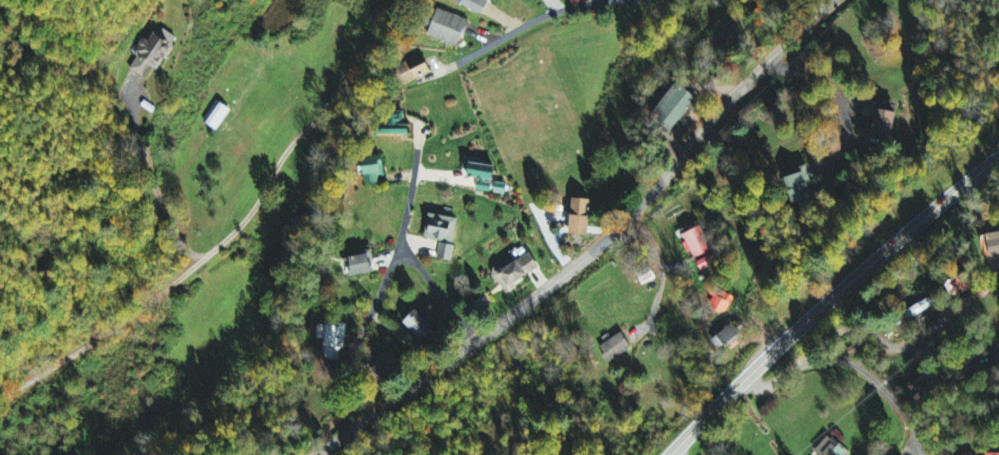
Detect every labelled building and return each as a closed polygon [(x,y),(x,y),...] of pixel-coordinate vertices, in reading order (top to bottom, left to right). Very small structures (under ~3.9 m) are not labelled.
[(486,15),(491,2),(487,0),(451,0),(486,15)] [(461,49),(472,21),(441,9),(430,37),(461,49)] [(130,70),(147,80),(154,68),(159,71),(178,37),(165,30),(163,34),(157,30),(150,41),(147,40),(130,70)] [(401,67),(407,84),(433,74),(427,57),(401,67)] [(698,98),(678,84),(655,117),(676,131),(698,98)] [(220,131),(232,109),(217,101),(205,122),(220,131)] [(902,109),(877,103),(873,118),(879,120),(875,136),(894,141),(902,109)] [(367,159),(368,182),(387,181),(386,158),(367,159)] [(507,195),(508,184),(496,182),(498,166),(472,163),(471,177),(480,178),(479,192),(507,195)] [(816,198),(806,173),(788,180),(797,205),(816,198)] [(592,236),(594,201),(575,200),(573,235),(592,236)] [(428,240),(457,243),(460,219),(431,215),(428,240)] [(710,253),(699,229),(683,236),(694,260),(710,253)] [(990,234),(990,256),(998,256),(998,234),(990,234)] [(439,259),(454,262),(457,246),(442,243),(439,259)] [(348,258),(353,279),(378,273),(374,253),(348,258)] [(543,269),(533,253),(522,260),(519,256),(492,271),(508,297),(520,289),(517,285),(543,269)] [(708,307),(727,317),(737,297),(718,287),(708,307)] [(435,330),(418,311),(405,323),(422,342),(435,330)] [(319,325),(317,339),(325,340),(323,359),(343,362),(347,324),(340,323),(339,327),(319,325)] [(744,336),(736,324),(718,336),(727,348),(744,336)] [(633,350),(624,334),(601,347),(610,363),(633,350)] [(831,436),(815,453),(817,454),(853,454),(831,436)]
